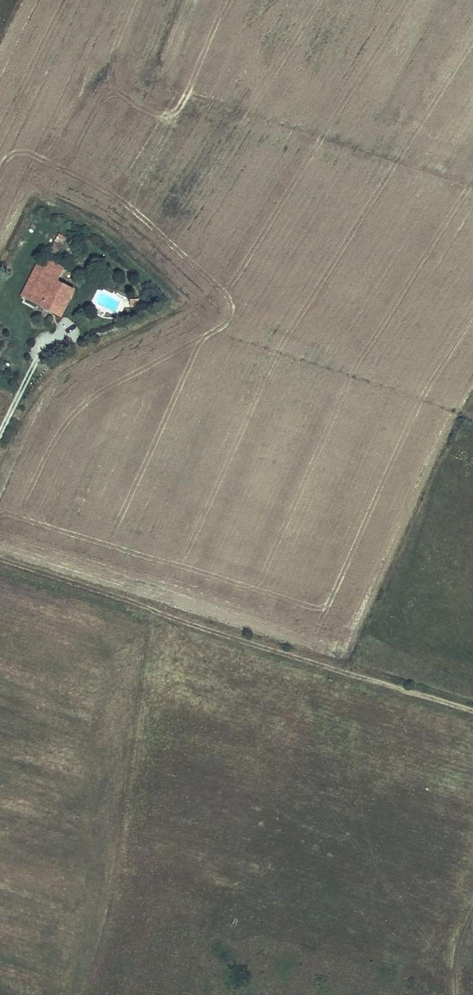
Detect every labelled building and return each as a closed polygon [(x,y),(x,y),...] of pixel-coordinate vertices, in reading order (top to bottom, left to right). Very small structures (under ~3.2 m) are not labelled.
[(54,261),(66,238),(59,234),(47,258),(54,261)] [(52,271),(49,278),(56,282),(64,268),(48,260),(44,267),(52,271)] [(44,268),(37,264),(30,278),(22,295),(29,299),(44,268)] [(61,315),(68,300),(52,291),(56,282),(49,278),(52,271),(44,267),(44,268),(29,299),(61,315)] [(56,282),(52,291),(68,300),(73,291),(56,282)]
